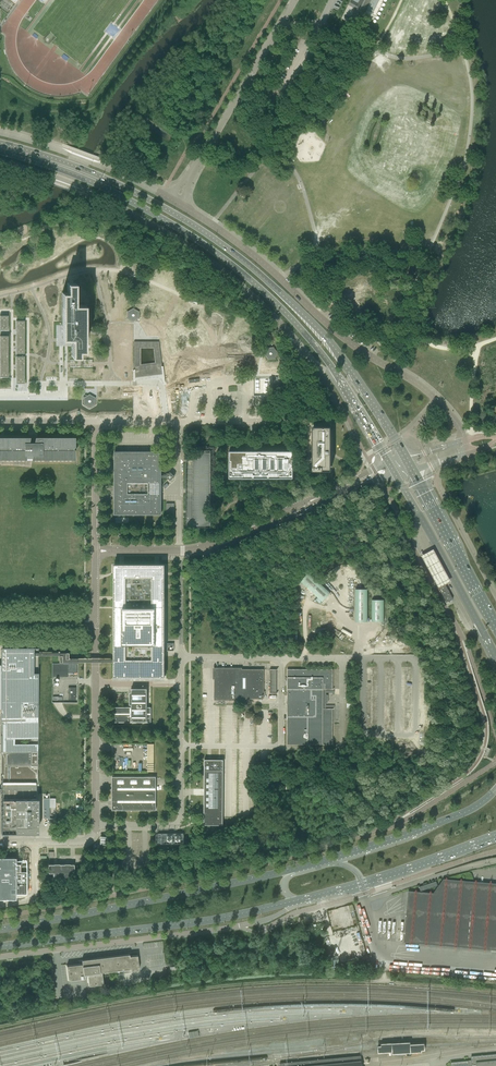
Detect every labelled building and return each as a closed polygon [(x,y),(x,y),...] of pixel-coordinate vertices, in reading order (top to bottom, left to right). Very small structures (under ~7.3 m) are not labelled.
[(349,5),(355,8),(349,21),(358,25),(366,8),(367,9),(367,10),(373,13),(379,0),(352,0),(349,5)] [(350,277),(340,279),(344,296),(374,289),(370,272),(350,277)] [(62,326),(62,339),(67,339),(72,339),(72,356),(79,356),(79,351),(84,351),(84,333),(84,332),(84,330),(84,305),(75,305),(75,304),(75,300),(75,283),(73,283),(69,283),(67,283),(67,293),(62,293),(62,326)] [(106,326),(113,327),(114,304),(107,304),(106,326)] [(127,312),(127,318),(127,319),(132,322),(133,322),(134,321),(136,320),(138,319),(139,318),(139,312),(138,312),(133,308),(132,308),(127,312)] [(16,347),(16,353),(24,353),(24,321),(16,321),(16,330),(16,347)] [(159,340),(134,340),(134,367),(134,369),(134,371),(134,377),(163,373),(162,364),(159,340)] [(264,354),(268,359),(268,360),(275,359),(277,353),(277,352),(274,347),(267,348),(266,350),(265,351),(265,352),(264,354)] [(16,365),(16,384),(24,384),(24,356),(16,356),(16,365)] [(83,398),(83,404),(84,405),(89,408),(95,405),(95,404),(95,398),(89,394),(83,398)] [(331,453),(331,450),(331,426),(320,426),(313,426),(313,433),(313,437),(313,459),(313,461),(313,470),(331,470),(331,455),(331,453)] [(34,442),(33,441),(33,440),(32,440),(31,440),(30,440),(30,441),(29,441),(29,442),(28,442),(29,437),(0,437),(0,459),(25,459),(25,457),(32,457),(32,458),(73,458),(73,449),(75,449),(76,449),(76,448),(77,447),(77,446),(77,445),(76,444),(76,443),(75,443),(73,443),(73,437),(36,437),(35,442),(34,442)] [(212,527),(211,451),(185,451),(185,528),(202,528),(212,527)] [(229,478),(293,478),(293,461),(293,459),(293,451),(260,451),(229,451),(229,478)] [(117,492),(117,495),(117,501),(117,503),(115,503),(115,514),(161,514),(161,503),(158,503),(158,501),(158,492),(161,492),(161,487),(161,473),(158,473),(158,471),(158,465),(158,463),(161,463),(161,452),(115,452),(115,463),(117,463),(117,465),(117,471),(117,473),(115,473),(115,487),(115,492),(117,492)] [(166,514),(174,514),(174,503),(166,503),(166,514)] [(433,549),(421,556),(438,588),(451,582),(433,549)] [(114,564),(114,659),(114,662),(114,679),(165,679),(165,586),(165,574),(165,564),(159,564),(154,564),(124,564),(119,564),(114,564)] [(307,574),(300,582),(316,596),(322,602),(329,594),(330,593),(307,574)] [(445,583),(438,587),(447,602),(453,599),(445,583)] [(355,589),(355,622),(367,622),(367,589),(355,589)] [(384,600),(372,600),(372,621),(384,621),(384,600)] [(1,793),(1,833),(36,832),(36,775),(38,775),(38,758),(38,753),(38,655),(38,652),(38,648),(38,647),(35,647),(6,647),(6,649),(5,649),(5,653),(1,653),(1,673),(1,705),(1,708),(1,753),(1,790),(1,793)] [(59,655),(59,662),(62,662),(62,659),(65,659),(68,659),(68,652),(65,652),(65,656),(62,656),(62,655),(59,655)] [(68,664),(68,673),(77,673),(77,664),(68,664)] [(236,699),(263,699),(264,669),(242,669),(241,669),(214,669),(214,679),(214,699),(236,699)] [(326,709),(326,703),(328,703),(328,695),(326,695),(326,689),(333,689),(333,669),(304,669),(303,669),(303,671),(301,670),(301,669),(287,669),(287,681),(286,681),(286,685),(287,685),(287,697),(287,701),(287,703),(287,705),(287,708),(287,716),(287,723),(287,736),(287,740),(287,744),(333,744),(333,723),(331,723),(331,721),(333,721),(333,709),(326,709)] [(112,707),(112,722),(151,722),(151,707),(150,707),(150,708),(147,708),(147,688),(131,688),(131,704),(131,708),(113,708),(113,707),(112,707)] [(204,789),(204,792),(204,795),(204,810),(204,825),(223,825),(223,816),(223,759),(209,759),(204,759),(204,766),(204,789)] [(156,777),(112,777),(112,810),(156,810),(156,782),(156,777)] [(156,833),(156,843),(184,843),(184,833),(176,833),(156,833)] [(16,899),(16,894),(27,893),(26,861),(16,860),(16,857),(0,857),(0,899),(16,899)] [(59,864),(54,864),(48,864),(48,873),(53,873),(52,879),(71,879),(70,873),(74,873),(74,864),(70,864),(64,864),(59,864)] [(443,879),(434,893),(408,891),(404,942),(495,950),(495,883),(443,879)] [(419,887),(420,891),(437,885),(436,881),(419,887)] [(79,964),(67,966),(68,980),(85,978),(84,974),(87,974),(89,986),(103,984),(102,972),(130,969),(130,971),(139,970),(137,955),(129,956),(129,954),(78,960),(79,964)] [(378,1052),(393,1051),(393,1053),(421,1051),(421,1049),(424,1049),(424,1046),(424,1043),(410,1044),(410,1042),(381,1043),(381,1046),(378,1046),(378,1049),(378,1052)] [(451,1065),(495,1065),(495,1054),(471,1056),(472,1063),(469,1063),(468,1061),(451,1062),(451,1065)] [(361,1058),(361,1056),(280,1064),(280,1065),(362,1065),(361,1058)]
